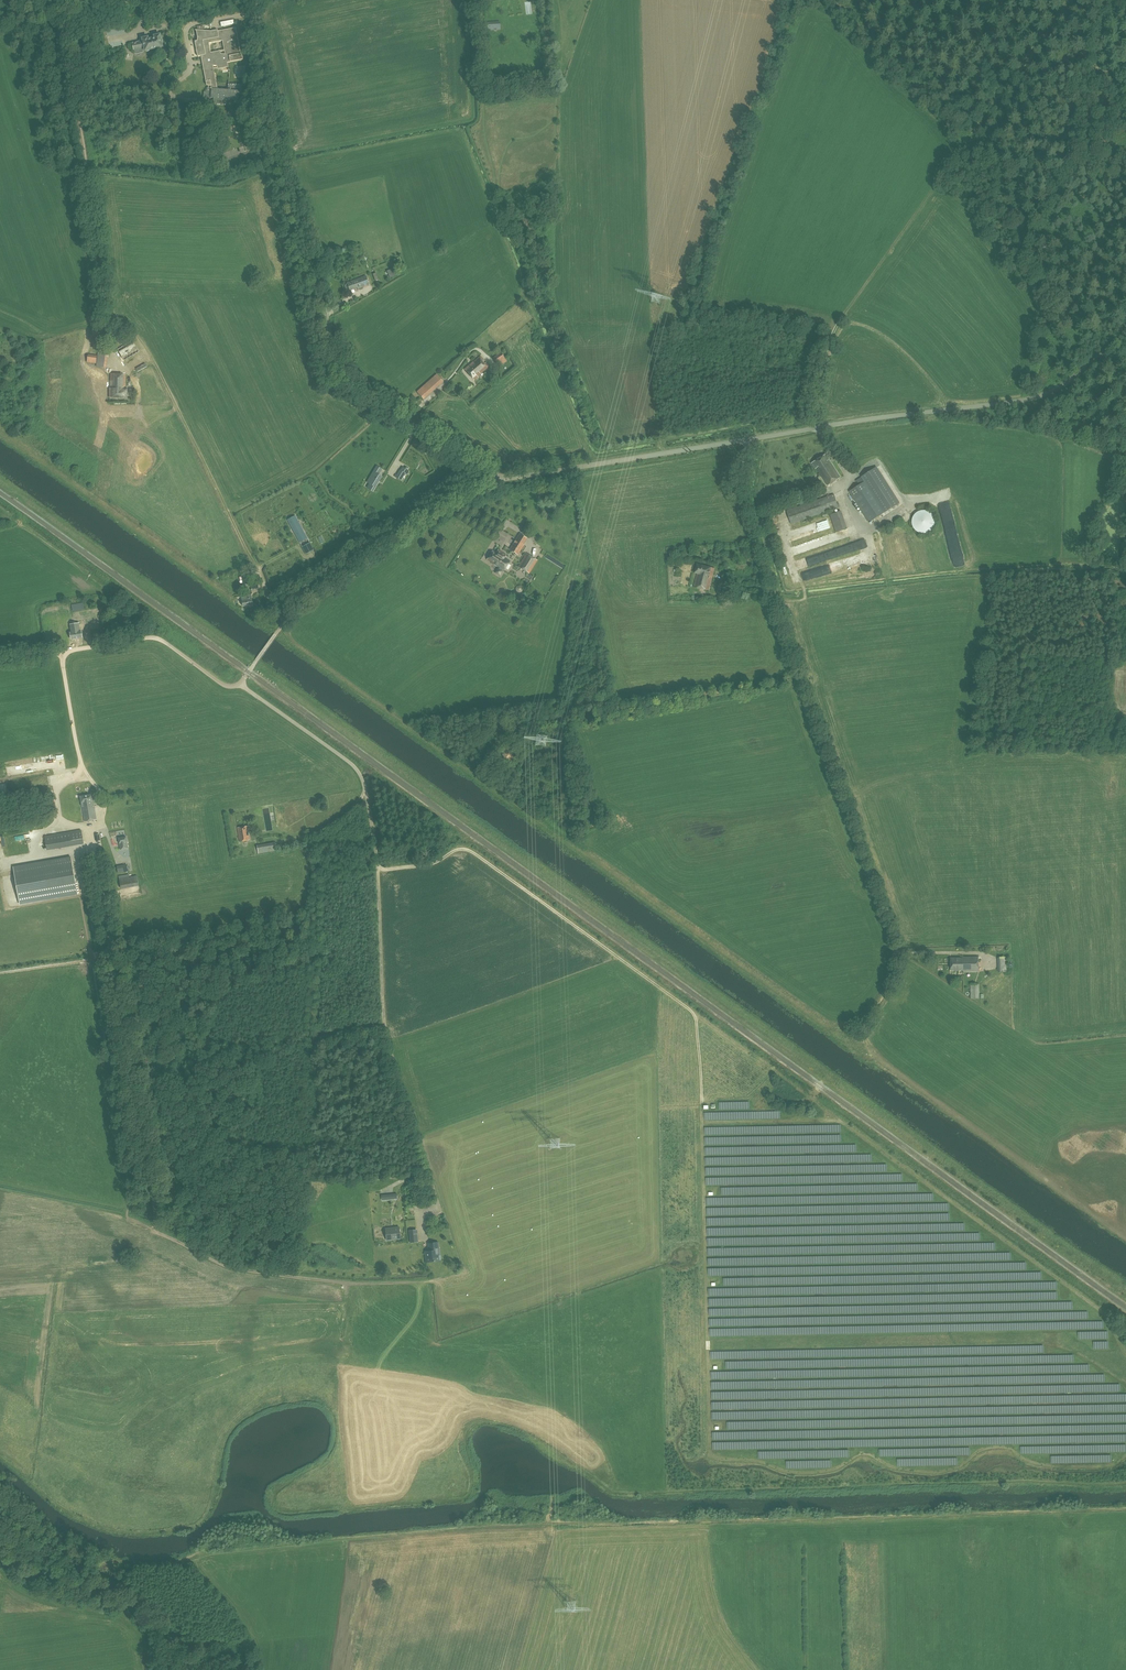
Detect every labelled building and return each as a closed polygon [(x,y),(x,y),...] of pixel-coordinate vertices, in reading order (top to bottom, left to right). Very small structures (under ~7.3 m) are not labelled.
[(484,22),(485,30),(500,29),(500,21),(484,22)] [(213,70),(227,67),(226,63),(242,60),(241,54),(240,54),(235,28),(228,29),(228,28),(221,30),(196,30),(198,40),(195,41),(198,56),(201,56),(206,85),(208,85),(208,88),(207,87),(207,92),(204,91),(203,97),(213,98),(213,104),(227,105),(228,99),(239,100),(239,95),(242,95),(243,85),(229,84),(228,89),(217,88),(216,80),(215,73),(214,73),(213,70)] [(135,53),(136,54),(142,53),(143,51),(145,51),(146,51),(147,52),(149,51),(150,50),(158,48),(159,49),(161,48),(162,47),(163,47),(160,34),(154,36),(154,38),(148,39),(148,37),(142,38),(142,39),(139,40),(139,41),(132,43),(134,50),(135,53)] [(387,271),(390,278),(396,276),(395,274),(397,273),(395,270),(394,271),(393,268),(387,271)] [(349,289),(350,290),(357,287),(358,288),(369,284),(366,276),(347,282),(347,283),(345,286),(346,289),(349,289)] [(117,349),(124,361),(140,352),(132,340),(117,349)] [(96,366),(106,368),(108,351),(98,350),(96,366)] [(493,357),(498,366),(507,361),(501,352),(493,357)] [(86,362),(96,364),(97,356),(87,354),(86,362)] [(465,369),(474,380),(478,377),(477,376),(489,366),(486,362),(484,363),(482,361),(483,360),(480,356),(465,369)] [(421,395),(424,399),(443,382),(441,379),(437,373),(417,390),(421,395)] [(109,397),(127,398),(127,389),(125,389),(126,374),(111,374),(110,388),(109,388),(109,397)] [(390,451),(389,451),(387,455),(397,461),(403,450),(406,451),(407,447),(397,443),(395,446),(393,445),(390,451)] [(377,454),(367,449),(359,466),(364,469),(358,482),(367,487),(378,466),(372,463),(377,454)] [(816,468),(827,485),(840,477),(829,460),(826,454),(811,463),(815,469),(816,468)] [(378,466),(370,483),(373,485),(371,490),(377,493),(384,476),(381,475),(384,469),(378,466)] [(399,478),(404,482),(411,472),(406,468),(399,478)] [(849,491),(869,522),(885,512),(898,503),(876,468),(862,476),(865,481),(849,491)] [(830,515),(836,532),(847,528),(841,511),(835,513),(834,509),(839,507),(834,494),(786,510),(791,524),(831,510),(832,514),(830,515)] [(310,540),(297,515),(289,519),(301,543),(302,542),(303,544),(310,540)] [(831,521),(803,531),(805,538),(833,527),(831,521)] [(510,550),(518,554),(524,545),(523,544),(527,538),(520,534),(510,550)] [(302,547),(306,554),(313,550),(310,543),(302,547)] [(496,573),(499,575),(500,574),(501,572),(501,570),(502,569),(504,570),(510,561),(504,558),(506,555),(498,550),(496,553),(493,551),(487,560),(499,567),(498,569),(497,569),(495,572),(496,573)] [(518,566),(529,574),(538,560),(526,553),(518,566)] [(853,558),(856,567),(868,563),(864,554),(853,558)] [(694,586),(708,590),(712,577),(715,568),(697,564),(695,573),(697,574),(694,586)] [(250,584),(251,591),(254,590),(254,589),(258,588),(257,583),(252,584),(252,581),(248,582),(248,584),(250,584)] [(241,596),(243,606),(252,605),(251,594),(241,596)] [(107,620),(113,612),(106,607),(100,615),(107,620)] [(70,632),(71,639),(82,637),(81,630),(80,631),(79,623),(70,624),(71,632),(70,632)] [(80,796),(85,821),(96,819),(93,800),(92,800),(91,795),(80,796)] [(237,828),(239,842),(250,840),(247,826),(237,828)] [(44,837),(46,847),(83,841),(81,830),(44,837)] [(9,838),(10,849),(14,849),(13,842),(17,842),(17,837),(9,838)] [(118,838),(120,849),(128,848),(127,842),(126,837),(118,838)] [(257,847),(258,854),(276,851),(275,844),(257,847)] [(13,867),(17,891),(75,881),(71,857),(13,867)] [(116,866),(118,873),(128,871),(127,864),(116,866)] [(119,878),(121,889),(139,886),(137,875),(119,878)] [(67,900),(78,898),(77,892),(63,894),(64,899),(67,898),(67,900)] [(963,970),(963,971),(978,971),(978,956),(963,957),(963,958),(951,958),(951,970),(963,970)] [(997,957),(998,972),(1007,971),(1006,957),(997,957)] [(970,984),(971,999),(979,999),(979,984),(970,984)] [(385,1229),(386,1239),(400,1238),(399,1229),(394,1229),(394,1228),(385,1229)] [(426,1251),(427,1261),(439,1260),(438,1242),(429,1243),(430,1250),(426,1251)]
